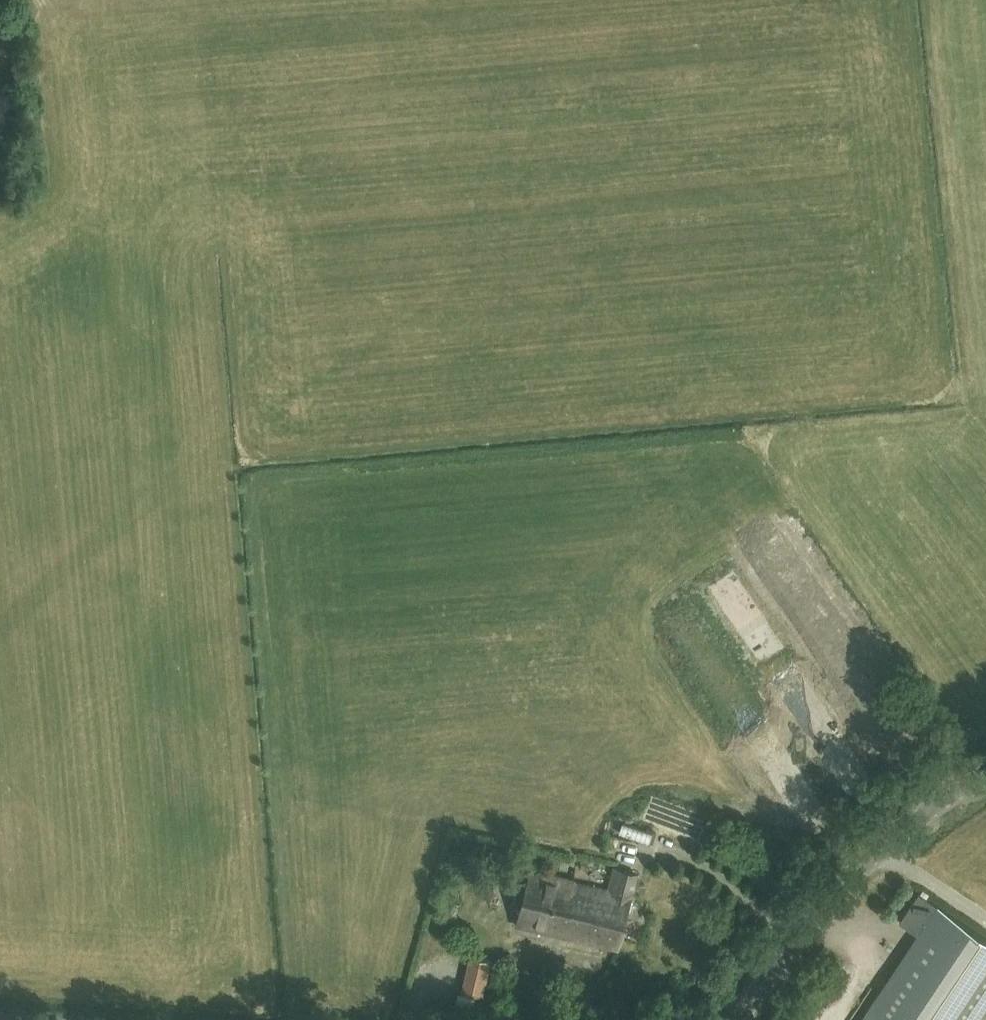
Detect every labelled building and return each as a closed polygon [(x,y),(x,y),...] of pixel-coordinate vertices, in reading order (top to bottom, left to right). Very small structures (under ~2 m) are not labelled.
[(607,889),(571,880),(558,932),(619,946),(632,892),(631,891),(636,871),(613,865),(607,889)] [(558,932),(571,880),(571,878),(542,871),(541,873),(528,870),(515,922),(558,932)] [(985,1011),(985,938),(918,893),(899,922),(919,935),(862,1019),(980,1019),(985,1011)] [(474,957),(465,992),(483,996),(492,961),(474,957)]
